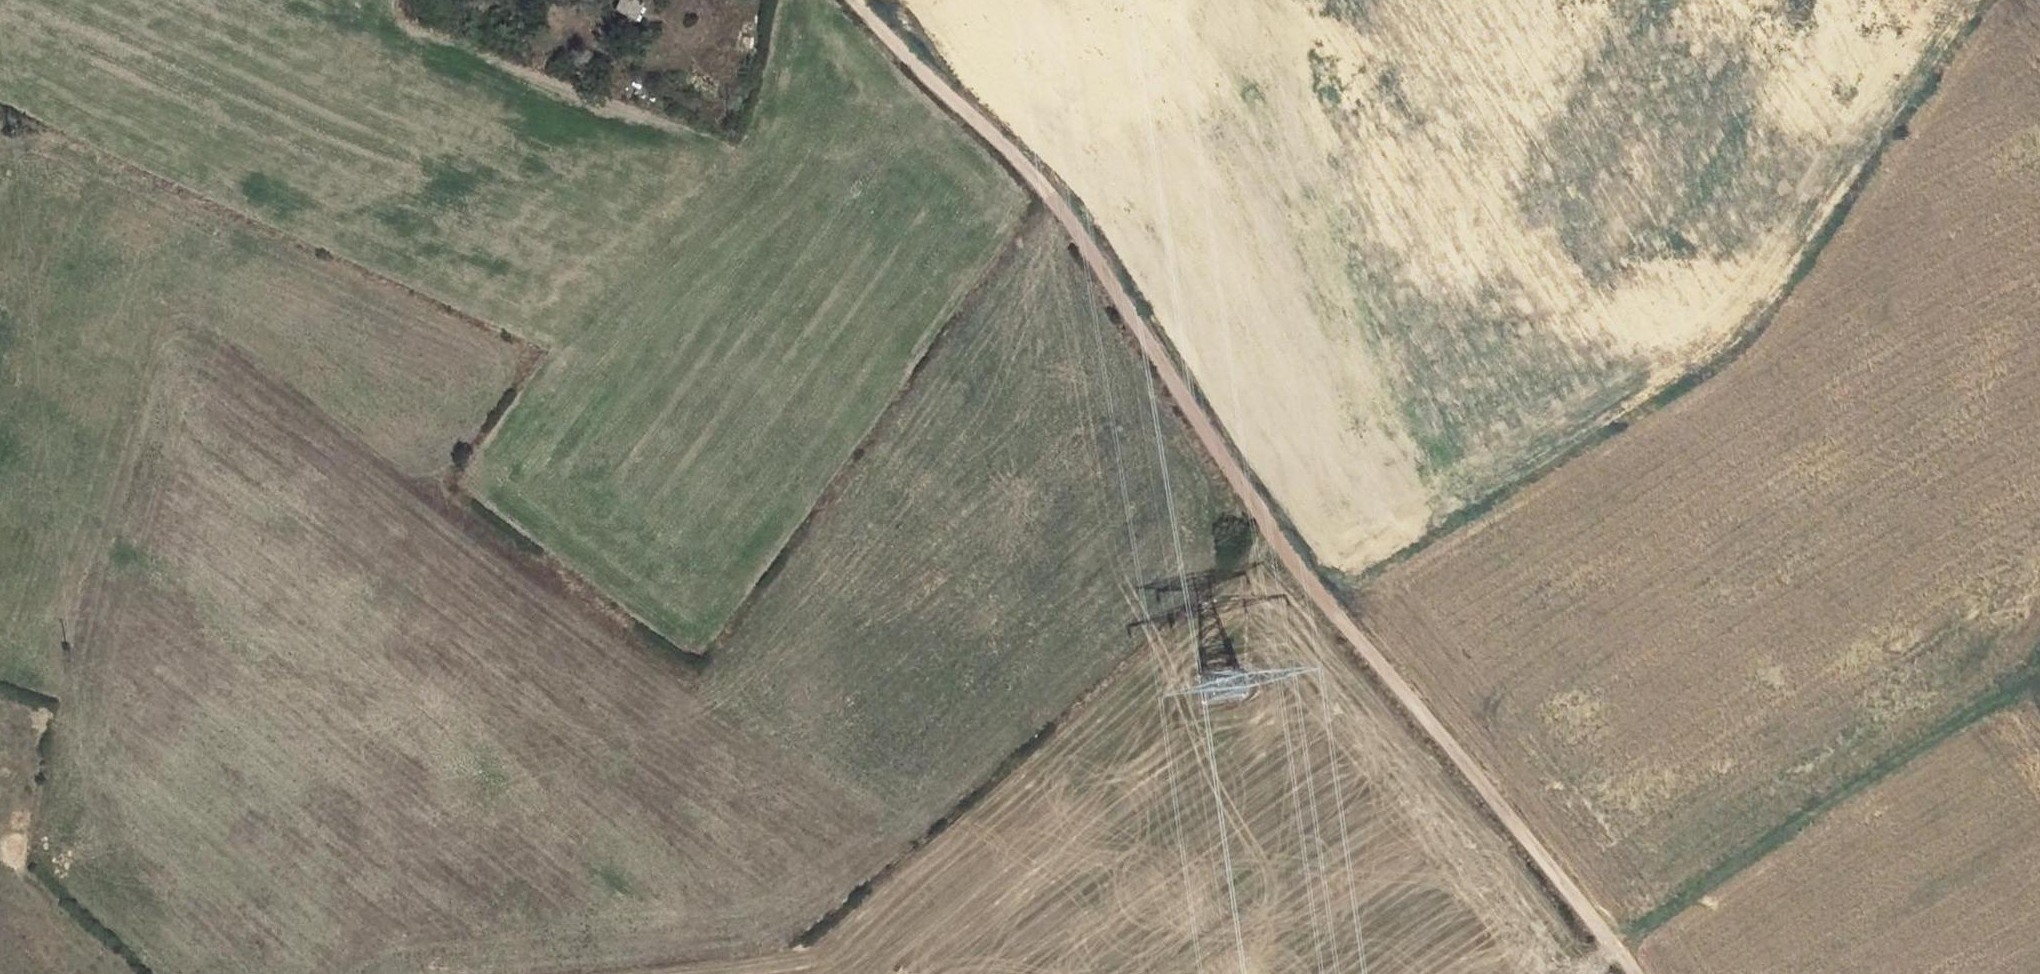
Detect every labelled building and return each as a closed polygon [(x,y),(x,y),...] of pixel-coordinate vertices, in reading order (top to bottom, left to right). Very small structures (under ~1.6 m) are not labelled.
[(622,0),(602,0),(601,2),(619,8),(622,0)]
